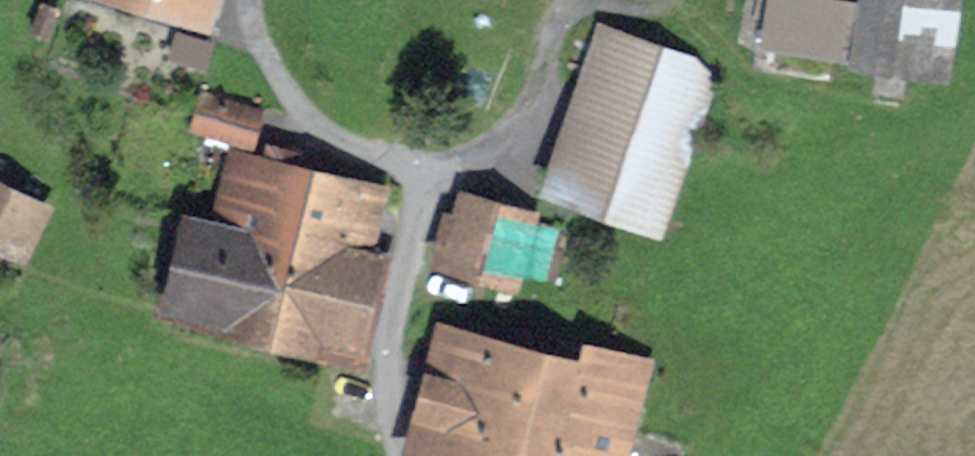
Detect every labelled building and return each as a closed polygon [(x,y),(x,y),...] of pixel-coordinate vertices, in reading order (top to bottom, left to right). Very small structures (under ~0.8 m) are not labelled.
[(202,11),(205,0),(166,0),(202,11)] [(765,45),(851,49),(854,0),(767,0),(765,45)] [(866,61),(950,74),(961,0),(875,0),(866,61)] [(572,189),(643,214),(694,68),(623,43),(572,189)] [(201,92),(190,126),(251,144),(262,111),(201,92)] [(179,237),(162,297),(261,324),(276,266),(285,268),(310,174),(263,161),(243,238),(195,225),(191,240),(179,237)] [(343,251),(360,188),(310,174),(285,268),(276,266),(261,324),(365,352),(389,264),(343,251)] [(0,183),(0,239),(20,250),(45,209),(0,183)] [(437,249),(511,271),(515,259),(525,222),(467,207),(463,220),(447,216),(437,249)] [(546,267),(556,230),(525,222),(515,259),(546,267)] [(414,455),(505,455),(511,432),(500,430),(521,358),(459,343),(449,378),(434,374),(413,455),(414,455)] [(552,455),(626,455),(651,367),(584,347),(576,376),(552,455)] [(505,455),(552,455),(576,376),(521,358),(500,430),(511,432),(505,455)]
